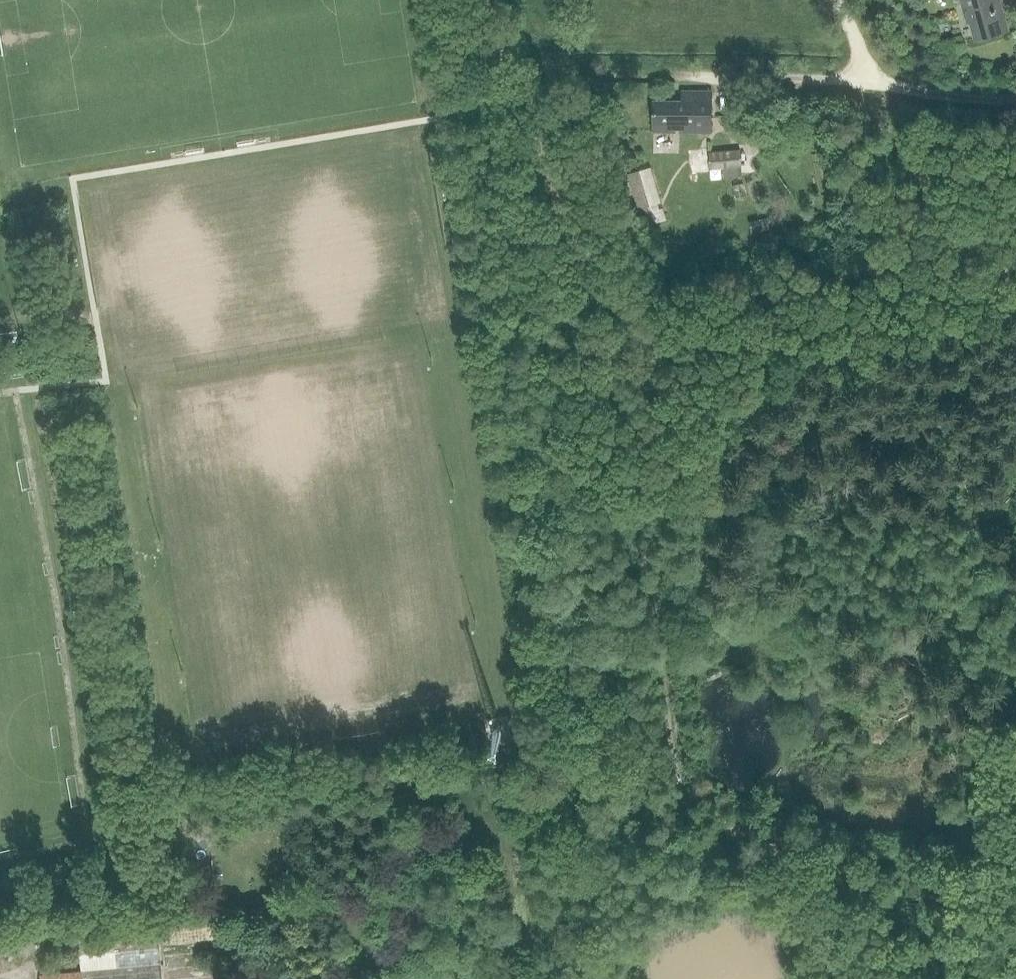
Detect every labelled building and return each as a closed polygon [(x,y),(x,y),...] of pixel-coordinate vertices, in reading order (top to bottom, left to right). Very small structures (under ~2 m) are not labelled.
[(1010,31),(1001,0),(961,0),(968,24),(971,23),(976,40),(1010,31)] [(714,91),(681,90),(681,100),(655,100),(655,131),(714,131),(714,91)] [(741,175),(739,149),(708,151),(710,178),(741,175)] [(643,228),(655,224),(639,171),(627,174),(643,228)] [(82,978),(162,978),(157,928),(78,935),(81,971),(82,978)] [(81,971),(40,975),(40,978),(82,978),(81,971)]
